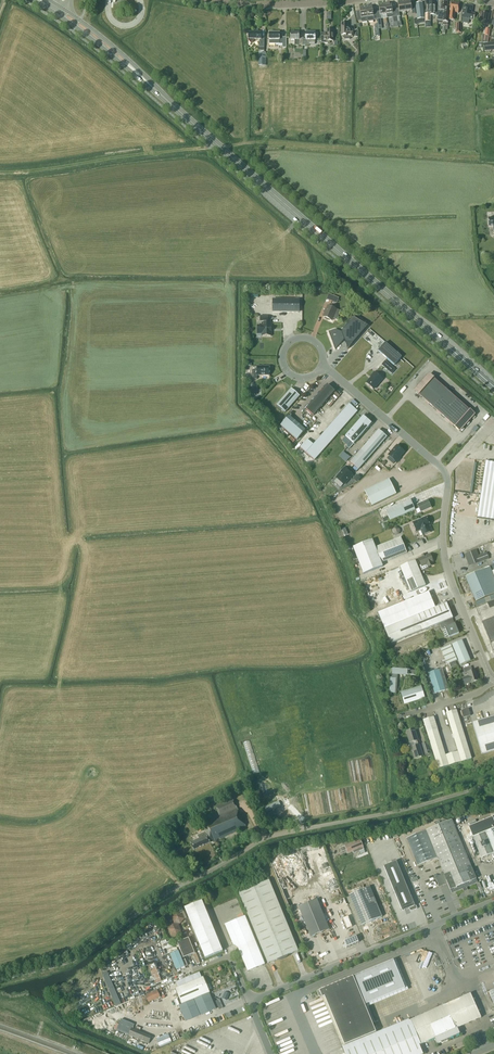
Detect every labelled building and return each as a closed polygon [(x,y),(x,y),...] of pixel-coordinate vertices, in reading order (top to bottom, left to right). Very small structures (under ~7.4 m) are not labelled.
[(410,0),(404,1),(406,11),(412,10),(412,14),(416,14),(414,4),(411,5),(410,0)] [(435,0),(429,0),(429,4),(428,4),(428,11),(428,14),(425,14),(425,22),(431,22),(431,15),(437,15),(437,6),(435,6),(435,0)] [(397,22),(401,21),(399,12),(406,11),(404,1),(398,2),(399,9),(395,9),(397,22)] [(439,1),(438,20),(444,20),(443,23),(448,23),(449,14),(446,13),(446,8),(447,8),(448,2),(439,1)] [(417,19),(424,19),(422,2),(415,3),(417,19)] [(458,11),(459,3),(451,2),(450,12),(449,18),(453,18),(453,11),(458,11)] [(398,27),(397,22),(395,9),(392,9),(391,3),(385,4),(387,18),(391,17),(393,28),(398,27)] [(377,19),(381,19),(387,18),(385,4),(379,5),(380,11),(376,12),(377,19)] [(471,13),(473,6),(464,5),(463,12),(464,12),(463,21),(467,22),(468,19),(474,20),(473,22),(477,22),(478,15),(475,15),(475,14),(471,13)] [(372,6),(366,7),(367,17),(367,21),(369,22),(373,21),(374,20),(377,19),(376,12),(373,12),(372,6)] [(366,7),(360,8),(360,11),(357,12),(358,21),(361,21),(361,22),(362,22),(367,22),(367,21),(367,17),(366,7)] [(489,14),(480,13),(478,24),(487,25),(489,14)] [(350,37),(353,37),(353,30),(350,30),(348,29),(348,23),(341,23),(341,35),(344,35),(345,37),(345,39),(350,39),(350,37)] [(490,29),(485,28),(484,35),(484,37),(482,37),(482,42),(489,42),(489,37),(489,36),(490,29)] [(326,29),(326,33),(321,33),(322,43),(330,43),(330,41),(333,41),(333,29),(326,29)] [(260,33),(257,30),(254,33),(248,33),(248,39),(259,39),(259,51),(264,51),(264,38),(261,38),(261,33),(260,33)] [(306,38),(301,38),(301,45),(303,45),(303,48),(306,48),(306,45),(309,45),(309,40),(316,40),(315,32),(306,33),(306,38)] [(283,33),(280,33),(269,33),(269,44),(283,44),(283,48),(286,47),(286,37),(283,37),(283,33)] [(301,45),(301,38),(300,38),(300,33),(291,33),(291,40),(295,40),(295,45),(301,45)] [(483,44),(484,51),(493,50),(493,43),(483,44)] [(328,298),(338,302),(340,297),(330,293),(328,298)] [(273,300),(273,311),(299,311),(299,300),(273,300)] [(337,320),(341,311),(328,306),(323,317),(332,320),(333,318),(337,320)] [(335,329),(329,332),(335,349),(344,339),(348,349),(368,326),(355,315),(341,332),(335,329)] [(262,334),(262,336),(271,336),(271,323),(266,323),(266,321),(268,321),(268,316),(260,316),(260,321),(263,321),(263,323),(262,323),(262,325),(257,325),(257,334),(262,334)] [(385,343),(378,351),(394,365),(402,357),(385,343)] [(270,375),(270,366),(257,366),(257,370),(252,370),(252,379),(257,379),(257,375),(270,375)] [(377,386),(383,379),(375,372),(371,377),(372,377),(366,383),(373,389),(374,388),(375,388),(377,386)] [(432,392),(440,384),(429,374),(414,391),(425,400),(432,392)] [(257,383),(249,383),(249,394),(257,394),(257,383)] [(456,398),(440,384),(432,392),(440,399),(449,406),(456,398)] [(335,391),(327,385),(306,409),(313,416),(335,391)] [(277,405),(285,412),(299,396),(291,389),(277,405)] [(440,399),(432,392),(425,400),(433,407),(440,399)] [(449,406),(441,415),(460,431),(475,415),(456,398),(449,406)] [(449,406),(440,399),(433,407),(441,415),(449,406)] [(349,404),(346,408),(354,415),(358,411),(349,404)] [(354,415),(346,408),(342,412),(351,419),(354,415)] [(351,419),(342,412),(339,416),(347,423),(351,419)] [(289,416),(280,426),(297,440),(305,430),(289,416)] [(347,423),(339,416),(335,420),(343,427),(347,423)] [(354,444),(372,423),(364,416),(346,436),(354,444)] [(343,427),(335,420),(332,424),(340,432),(343,427)] [(340,432),(332,424),(328,428),(336,436),(340,432)] [(336,436),(328,428),(324,432),(333,440),(336,436)] [(379,430),(361,450),(350,462),(358,469),(387,437),(379,430)] [(333,440),(324,432),(321,436),(329,444),(333,440)] [(329,444),(321,436),(317,440),(326,448),(329,444)] [(307,439),(300,447),(315,460),(322,452),(314,445),(307,439)] [(326,448),(317,440),(314,445),(322,452),(326,448)] [(399,458),(405,452),(397,445),(388,455),(397,463),(400,459),(399,458)] [(341,455),(347,461),(352,457),(346,451),(341,455)] [(486,461),(477,517),(493,520),(493,462),(486,461)] [(343,472),(337,479),(345,485),(353,475),(345,468),(342,472),(343,472)] [(364,491),(372,506),(396,494),(389,479),(364,491)] [(415,510),(414,506),(411,500),(386,511),(390,521),(415,510)] [(414,506),(415,510),(419,508),(421,512),(431,508),(428,500),(417,504),(418,505),(414,506)] [(423,536),(431,532),(429,526),(430,526),(426,517),(412,523),(416,532),(421,530),(423,536)] [(396,534),(402,531),(400,525),(394,528),(396,534)] [(401,537),(375,547),(373,540),(353,547),(364,574),(383,566),(381,563),(407,553),(401,537)] [(489,559),(487,553),(478,556),(476,550),(466,554),(471,566),(489,559)] [(433,562),(434,560),(433,558),(431,558),(430,554),(419,559),(422,566),(427,564),(428,567),(433,565),(432,562),(433,562)] [(410,592),(426,585),(415,560),(395,569),(399,578),(404,576),(410,592)] [(490,567),(465,578),(475,603),(493,595),(493,577),(490,567)] [(444,622),(446,627),(445,627),(449,637),(459,633),(455,623),(454,624),(452,619),(453,618),(447,603),(435,607),(429,592),(378,613),(391,644),(444,622)] [(489,643),(493,641),(493,618),(481,623),(489,643)] [(471,661),(462,640),(452,645),(460,665),(471,661)] [(451,645),(441,649),(447,664),(449,664),(451,668),(457,665),(455,661),(457,660),(451,645)] [(462,679),(464,685),(478,680),(475,670),(472,671),(471,667),(463,669),(465,673),(468,672),(469,677),(462,679)] [(435,694),(449,689),(442,668),(428,673),(435,694)] [(417,671),(393,669),(393,674),(392,673),(391,692),(395,692),(397,674),(416,676),(417,671)] [(405,703),(424,697),(421,687),(402,693),(405,703)] [(469,709),(461,711),(463,718),(471,716),(469,709)] [(446,713),(448,718),(458,715),(457,710),(446,713)] [(450,724),(460,721),(458,715),(448,718),(450,724)] [(482,754),(493,750),(493,716),(473,722),(482,754)] [(435,722),(434,717),(423,720),(425,726),(435,722)] [(450,724),(451,729),(462,726),(460,721),(450,724)] [(437,728),(435,722),(425,726),(427,731),(437,728)] [(453,735),(463,732),(462,726),(451,729),(453,735)] [(439,733),(437,728),(427,731),(428,736),(439,733)] [(423,756),(419,745),(414,729),(407,732),(415,758),(423,756)] [(453,735),(455,740),(465,737),(463,732),(453,735)] [(440,739),(439,733),(428,736),(430,742),(440,739)] [(456,746),(467,743),(465,737),(455,740),(456,746)] [(442,744),(440,739),(430,742),(432,747),(442,744)] [(422,743),(425,755),(430,753),(427,742),(422,743)] [(456,746),(458,751),(468,748),(467,743),(456,746)] [(444,750),(442,744),(432,747),(433,753),(444,750)] [(454,764),(472,758),(468,748),(458,751),(451,753),(454,764)] [(446,755),(444,750),(433,753),(435,758),(446,755)] [(451,753),(446,755),(435,758),(438,769),(454,764),(451,753)] [(220,839),(246,827),(233,799),(216,807),(220,816),(201,824),(205,833),(201,835),(201,834),(197,836),(199,839),(191,843),(194,850),(210,842),(209,841),(213,839),(214,842),(217,840),(217,839),(220,837),(220,839)] [(265,807),(267,812),(281,806),(279,801),(265,807)] [(481,823),(493,854),(493,853),(493,822),(492,818),(481,823)] [(439,887),(448,883),(452,894),(463,889),(464,891),(468,890),(467,887),(478,882),(472,869),(451,820),(426,830),(400,841),(412,868),(438,858),(445,875),(436,878),(439,887)] [(493,854),(481,823),(469,828),(481,858),(493,854)] [(346,850),(347,853),(353,851),(354,853),(364,849),(360,839),(344,845),(345,846),(340,848),(341,852),(346,850)] [(411,911),(417,908),(412,895),(411,896),(396,861),(384,866),(402,911),(410,908),(411,911)] [(287,957),(289,955),(298,951),(269,880),(239,893),(268,963),(278,959),(281,959),(284,959),(287,957)] [(382,917),(370,886),(350,895),(362,925),(382,917)] [(316,900),(299,907),(311,937),(329,929),(316,900)] [(205,958),(223,951),(202,901),(185,908),(205,958)] [(184,911),(181,905),(176,907),(178,912),(178,913),(176,913),(173,917),(175,922),(169,929),(172,934),(177,935),(181,931),(179,925),(184,919),(181,912),(184,911)] [(248,971),(265,964),(245,916),(225,924),(233,944),(238,947),(248,971)] [(354,919),(343,923),(345,929),(356,925),(354,919)] [(357,936),(345,941),(347,947),(359,942),(357,936)] [(177,942),(184,958),(195,954),(189,938),(177,942)] [(182,970),(186,968),(178,951),(170,954),(177,969),(181,967),(182,970)] [(429,976),(437,973),(428,952),(421,955),(429,976)] [(471,994),(409,1021),(409,1020),(377,1033),(365,1005),(405,988),(393,960),(324,989),(324,988),(319,991),(320,995),(321,995),(342,1046),(346,1053),(423,1053),(419,1045),(420,1044),(435,1038),(437,1044),(441,1042),(447,1039),(460,1034),(457,1028),(481,1017),(471,994)] [(148,966),(155,983),(161,980),(154,963),(148,966)] [(182,1004),(199,997),(200,1000),(203,999),(202,996),(210,992),(204,977),(175,989),(182,1004)] [(157,990),(146,995),(148,1002),(160,997),(157,990)] [(206,1013),(210,1012),(205,1001),(202,1002),(206,1013)] [(152,1036),(132,1028),(129,1035),(149,1043),(152,1036)]
